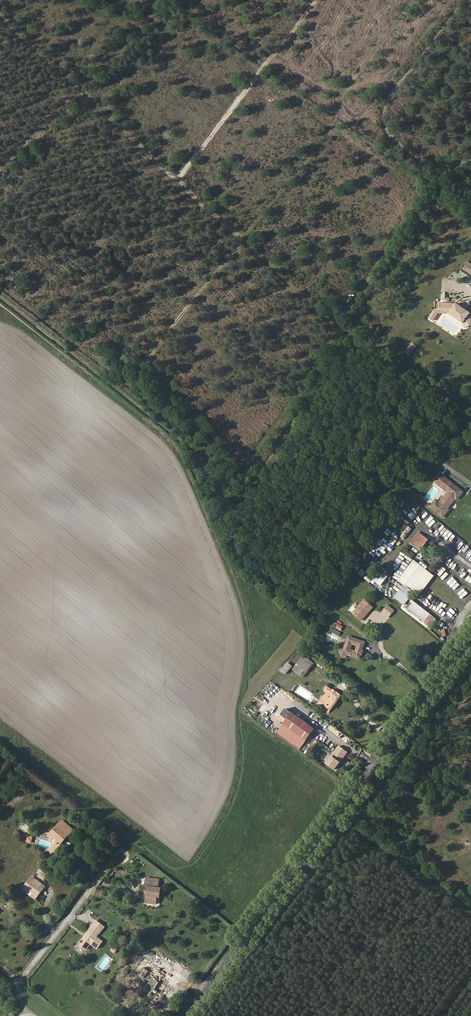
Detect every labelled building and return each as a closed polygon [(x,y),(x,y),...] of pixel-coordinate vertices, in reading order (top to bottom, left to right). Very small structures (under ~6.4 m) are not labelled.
[(454,304),(440,303),(440,311),(439,312),(451,312),(465,323),(468,328),(470,326),(470,316),(470,315),(470,314),(465,310),(462,308),(457,304),(456,305),(454,304)] [(466,329),(468,328),(465,323),(451,312),(439,312),(440,311),(436,310),(433,314),(436,317),(432,321),(434,322),(439,313),(450,314),(464,324),(466,329)] [(418,346),(414,343),(407,352),(411,356),(418,346)] [(436,502),(430,509),(443,519),(449,512),(448,510),(450,507),(450,506),(452,503),(454,503),(456,500),(458,501),(464,494),(441,476),(435,483),(449,494),(440,505),(436,502)] [(413,531),(410,528),(402,537),(406,540),(413,531)] [(429,541),(418,532),(410,543),(421,552),(429,541)] [(400,591),(395,598),(406,606),(410,600),(415,593),(411,590),(426,570),(414,561),(398,581),(401,583),(397,588),(400,591)] [(419,596),(434,577),(426,570),(411,590),(415,593),(419,596)] [(388,577),(384,574),(377,583),(381,586),(388,577)] [(371,606),(363,599),(352,613),(360,620),(371,606)] [(429,628),(435,620),(410,600),(406,606),(404,609),(429,628)] [(393,610),(386,605),(381,611),(388,617),(393,610)] [(358,663),(365,645),(347,640),(344,654),(340,655),(343,662),(346,659),(358,663)] [(313,663),(303,656),(292,668),(298,673),(303,676),(313,663)] [(293,665),(288,660),(280,669),(285,674),(293,665)] [(294,679),(298,673),(292,668),(288,674),(294,679)] [(325,691),(327,693),(320,701),(331,709),(340,697),(328,688),(325,691)] [(281,716),(286,720),(284,723),(298,733),(306,723),(286,708),(281,716)] [(307,740),(298,733),(284,723),(278,731),(301,748),(307,740)] [(316,730),(306,723),(298,733),(307,740),(316,730)] [(323,735),(316,730),(307,740),(316,746),(323,735)] [(335,744),(325,736),(321,741),(331,749),(335,744)] [(347,753),(339,747),(332,757),(339,763),(347,753)] [(62,820),(48,836),(60,846),(66,839),(64,837),(68,832),(71,834),(74,830),(62,820)] [(41,883),(33,877),(24,890),(29,894),(31,890),(37,895),(42,889),(38,886),(41,883)] [(29,894),(37,900),(46,887),(41,883),(38,886),(42,889),(37,895),(31,890),(29,894)] [(158,889),(159,885),(146,883),(146,888),(148,888),(146,901),(149,901),(149,904),(155,905),(156,898),(156,895),(158,895),(159,889),(158,889)] [(86,939),(84,939),(80,944),(80,947),(86,951),(89,951),(92,946),(98,950),(104,943),(98,938),(96,936),(104,926),(97,922),(87,935),(87,937),(86,939)] [(98,938),(105,928),(104,926),(96,936),(98,938)] [(142,961),(153,969),(157,963),(147,955),(142,961)] [(102,971),(111,960),(107,957),(104,960),(103,959),(96,966),(102,971)] [(169,971),(157,963),(153,969),(164,977),(169,971)] [(133,970),(125,964),(123,968),(131,974),(133,970)] [(149,983),(143,979),(139,985),(151,994),(159,984),(153,978),(149,983)]
